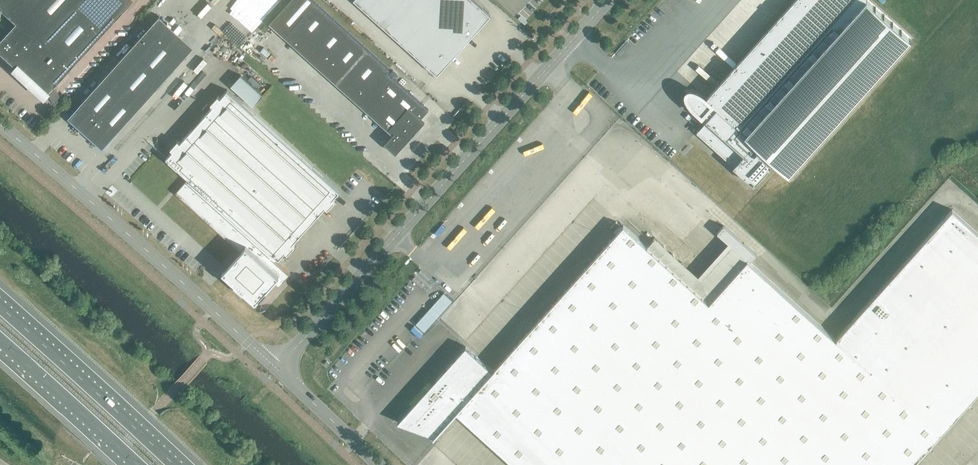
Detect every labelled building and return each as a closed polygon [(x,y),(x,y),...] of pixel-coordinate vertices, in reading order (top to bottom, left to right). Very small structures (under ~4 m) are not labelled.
[(17,67),(79,0),(38,0),(0,41),(0,52),(3,55),(1,57),(6,62),(8,59),(17,67)] [(0,40),(0,41),(38,0),(0,0),(0,11),(2,9),(16,23),(0,40)] [(33,82),(30,84),(35,89),(38,86),(46,94),(133,0),(79,0),(17,67),(33,82)] [(390,68),(313,0),(290,0),(271,21),(395,133),(387,143),(396,151),(422,121),(420,119),(428,109),(387,71),(390,68)] [(474,0),(366,0),(361,6),(437,75),(491,15),(474,0)] [(911,38),(868,0),(794,0),(708,96),(705,92),(702,95),(696,91),(692,90),(686,91),(685,95),(689,103),(693,108),(691,110),(698,117),(700,115),(707,120),(697,132),(734,165),(733,165),(754,184),(775,161),(789,173),(911,38)] [(67,118),(102,148),(194,46),(159,16),(67,118)] [(253,106),(262,95),(240,75),(231,86),(253,106)] [(222,271),(255,301),(273,281),(279,286),(290,274),(275,260),(276,258),(278,259),(285,252),(287,254),(294,246),(292,244),(325,207),(327,209),(334,201),(332,199),(339,191),(227,90),(220,98),(218,96),(211,104),(213,106),(180,143),(178,141),(171,149),(173,151),(166,159),(188,179),(175,193),(240,251),(222,271)] [(747,260),(709,302),(623,225),(495,368),(494,368),(492,370),(466,347),(432,384),(426,379),(422,385),(427,389),(398,422),(434,435),(433,436),(434,437),(457,412),(516,464),(912,464),(977,392),(977,233),(952,209),(835,339),(749,261),(756,254),(723,225),(717,232),(747,260)]
